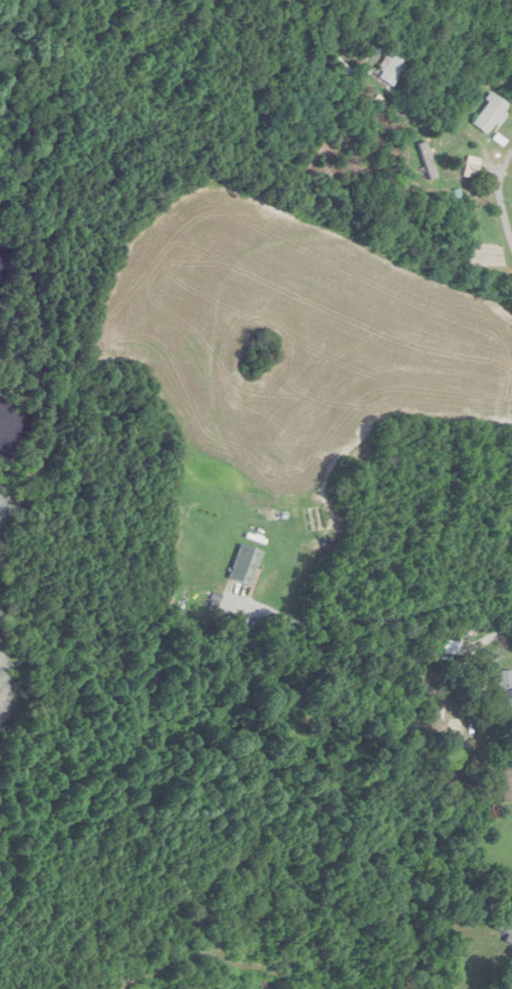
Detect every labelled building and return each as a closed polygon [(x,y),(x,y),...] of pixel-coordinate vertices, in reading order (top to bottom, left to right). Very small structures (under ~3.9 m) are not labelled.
[(394,87),(410,60),(389,48),(374,75),(394,87)] [(334,63),(354,81),(358,77),(338,58),(334,63)] [(510,110),(495,95),(470,121),(485,136),(510,110)] [(436,179),(428,143),(420,144),(428,181),(436,179)] [(263,552),(241,544),(229,578),(250,586),(263,552)] [(460,643),(445,643),(445,654),(460,654),(460,643)] [(495,671),(495,719),(511,719),(511,671),(495,671)]
